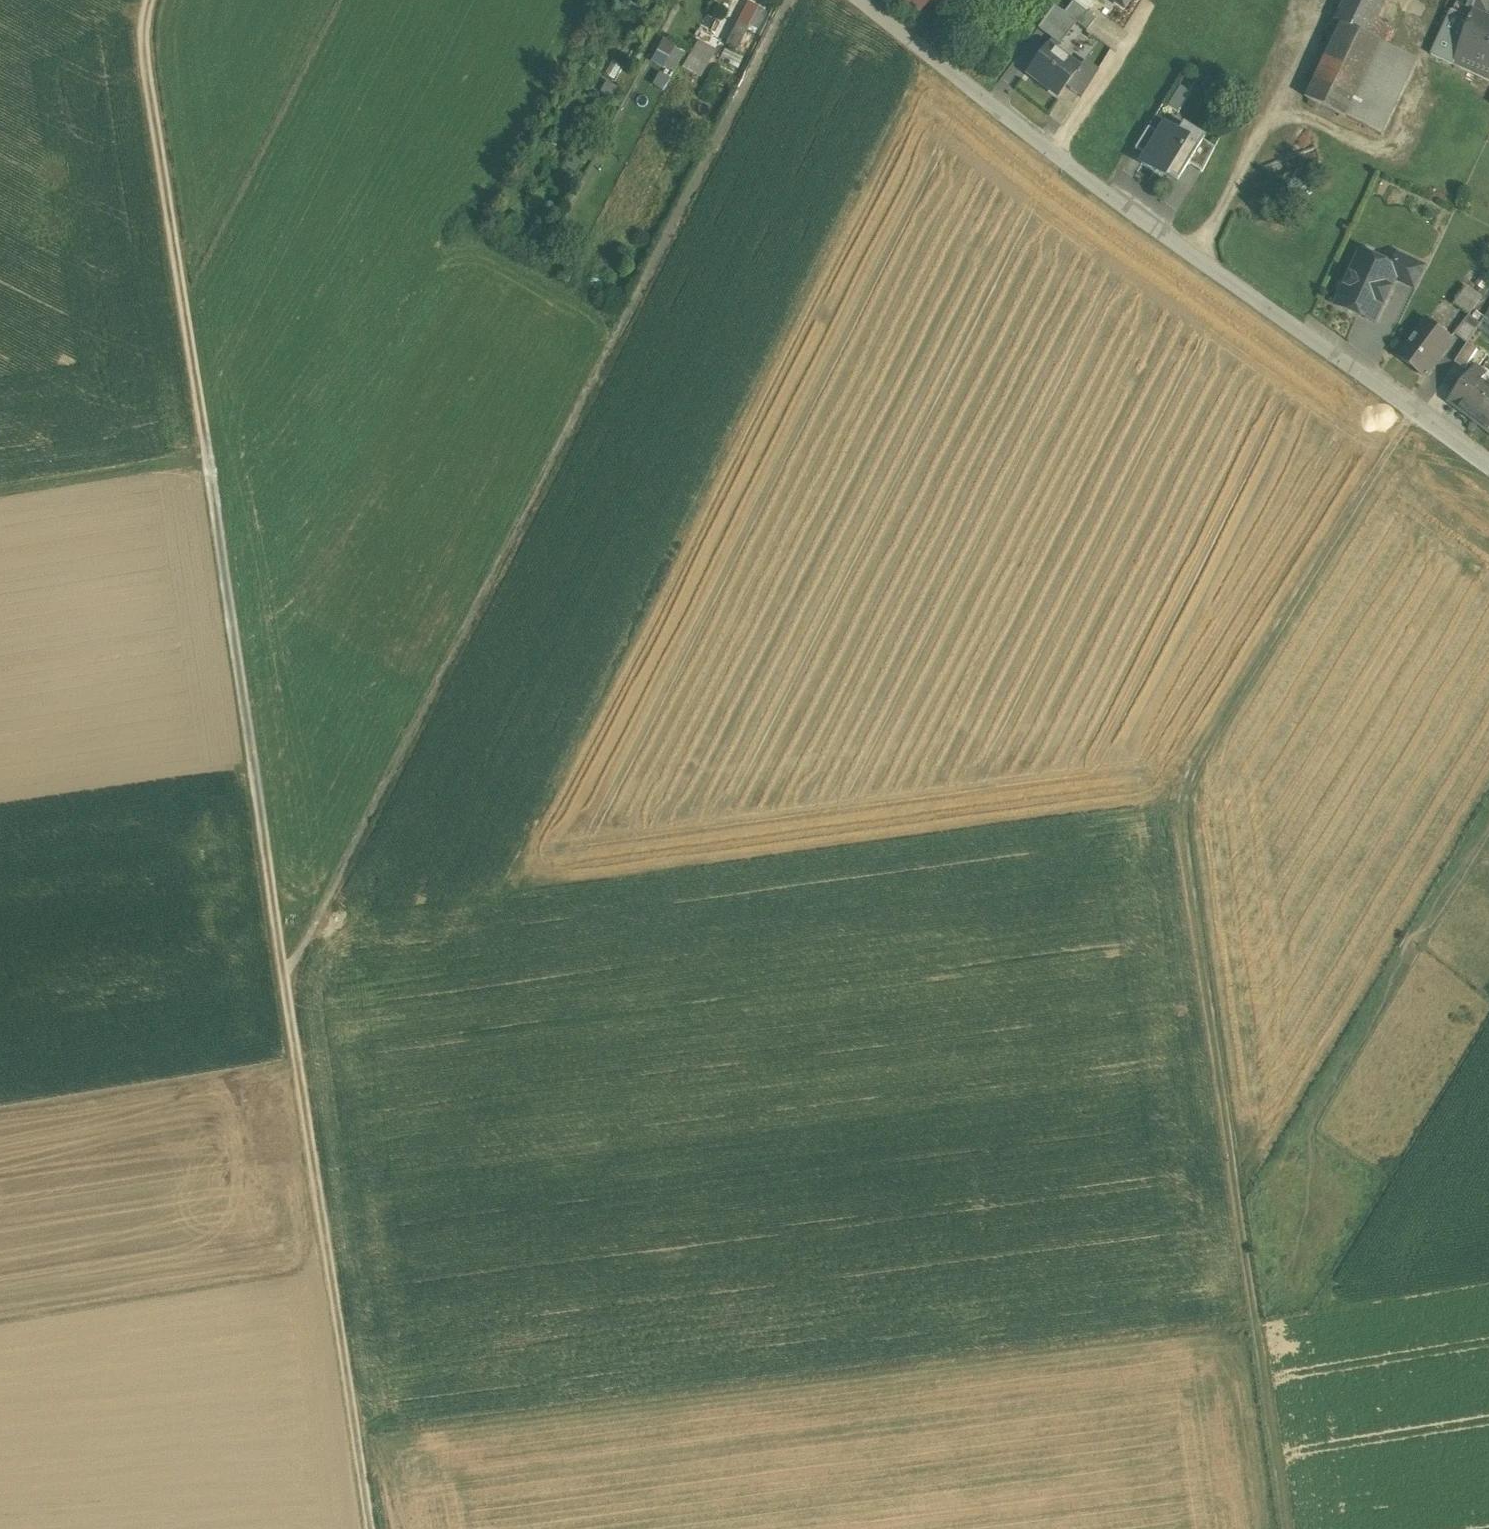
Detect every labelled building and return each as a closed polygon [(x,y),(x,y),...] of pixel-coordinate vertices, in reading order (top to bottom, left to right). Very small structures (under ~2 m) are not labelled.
[(750,0),(748,0),(738,18),(750,24),(760,5),(750,0)] [(1072,2),(1085,11),(1093,0),(1074,0),(1072,2)] [(1123,9),(1129,0),(1110,0),(1123,9)] [(1385,0),(1347,0),(1337,22),(1342,25),(1368,37),(1374,24),(1385,0)] [(1458,2),(1484,13),(1483,14),(1488,17),(1488,16),(1488,9),(1486,8),(1488,2),(1488,0),(1459,0),(1458,2)] [(1085,11),(1072,2),(1064,13),(1076,23),(1086,30),(1095,19),(1085,11)] [(1484,13),(1458,2),(1453,12),(1472,19),(1474,15),(1482,18),(1483,14),(1484,13)] [(1054,6),(1038,28),(1059,45),(1076,23),(1064,13),(1054,6)] [(1453,12),(1452,11),(1432,55),(1454,66),(1462,47),(1461,46),(1471,22),(1470,22),(1471,20),(1472,20),(1472,19),(1453,12)] [(1474,15),(1472,19),(1472,20),(1471,20),(1470,22),(1471,22),(1461,46),(1462,47),(1488,58),(1488,21),(1482,18),(1474,15)] [(736,23),(731,33),(741,37),(746,28),(736,23)] [(1387,30),(1374,24),(1368,37),(1381,43),(1387,30)] [(1342,25),(1306,100),(1345,118),(1380,46),(1381,43),(1368,37),(1342,25)] [(731,33),(727,40),(736,45),(739,37),(731,33)] [(660,39),(651,62),(675,70),(683,47),(660,39)] [(681,71),(692,78),(695,73),(701,75),(715,50),(699,41),(681,71)] [(1078,67),(1047,44),(1026,72),(1057,96),(1065,86),(1079,68),(1078,67)] [(1380,46),(1345,118),(1381,136),(1416,63),(1380,46)] [(722,50),(719,60),(738,66),(741,56),(722,50)] [(1084,60),(1078,67),(1079,68),(1065,86),(1081,98),(1098,71),(1084,60)] [(1204,138),(1182,124),(1176,133),(1164,126),(1158,134),(1145,155),(1140,164),(1155,173),(1157,169),(1177,182),(1188,164),(1202,141),(1204,138)] [(1148,128),(1135,149),(1145,155),(1158,134),(1148,128)] [(1202,141),(1188,164),(1202,173),(1214,148),(1202,141)] [(1426,266),(1399,254),(1393,269),(1399,271),(1395,281),(1416,290),(1426,266)] [(1376,270),(1357,261),(1347,284),(1342,285),(1338,294),(1340,299),(1337,305),(1376,322),(1383,305),(1385,306),(1393,289),(1391,288),(1395,281),(1399,271),(1393,269),(1380,263),(1376,270)] [(1482,298),(1467,288),(1455,305),(1470,315),(1482,298)] [(1470,315),(1455,335),(1467,345),(1481,324),(1470,315)] [(1427,321),(1399,357),(1426,378),(1453,341),(1427,321)] [(1468,344),(1455,363),(1465,370),(1478,351),(1468,344)] [(1450,401),(1475,420),(1488,401),(1488,391),(1480,384),(1486,376),(1476,368),(1450,401)] [(1475,420),(1488,431),(1488,401),(1475,420)]
